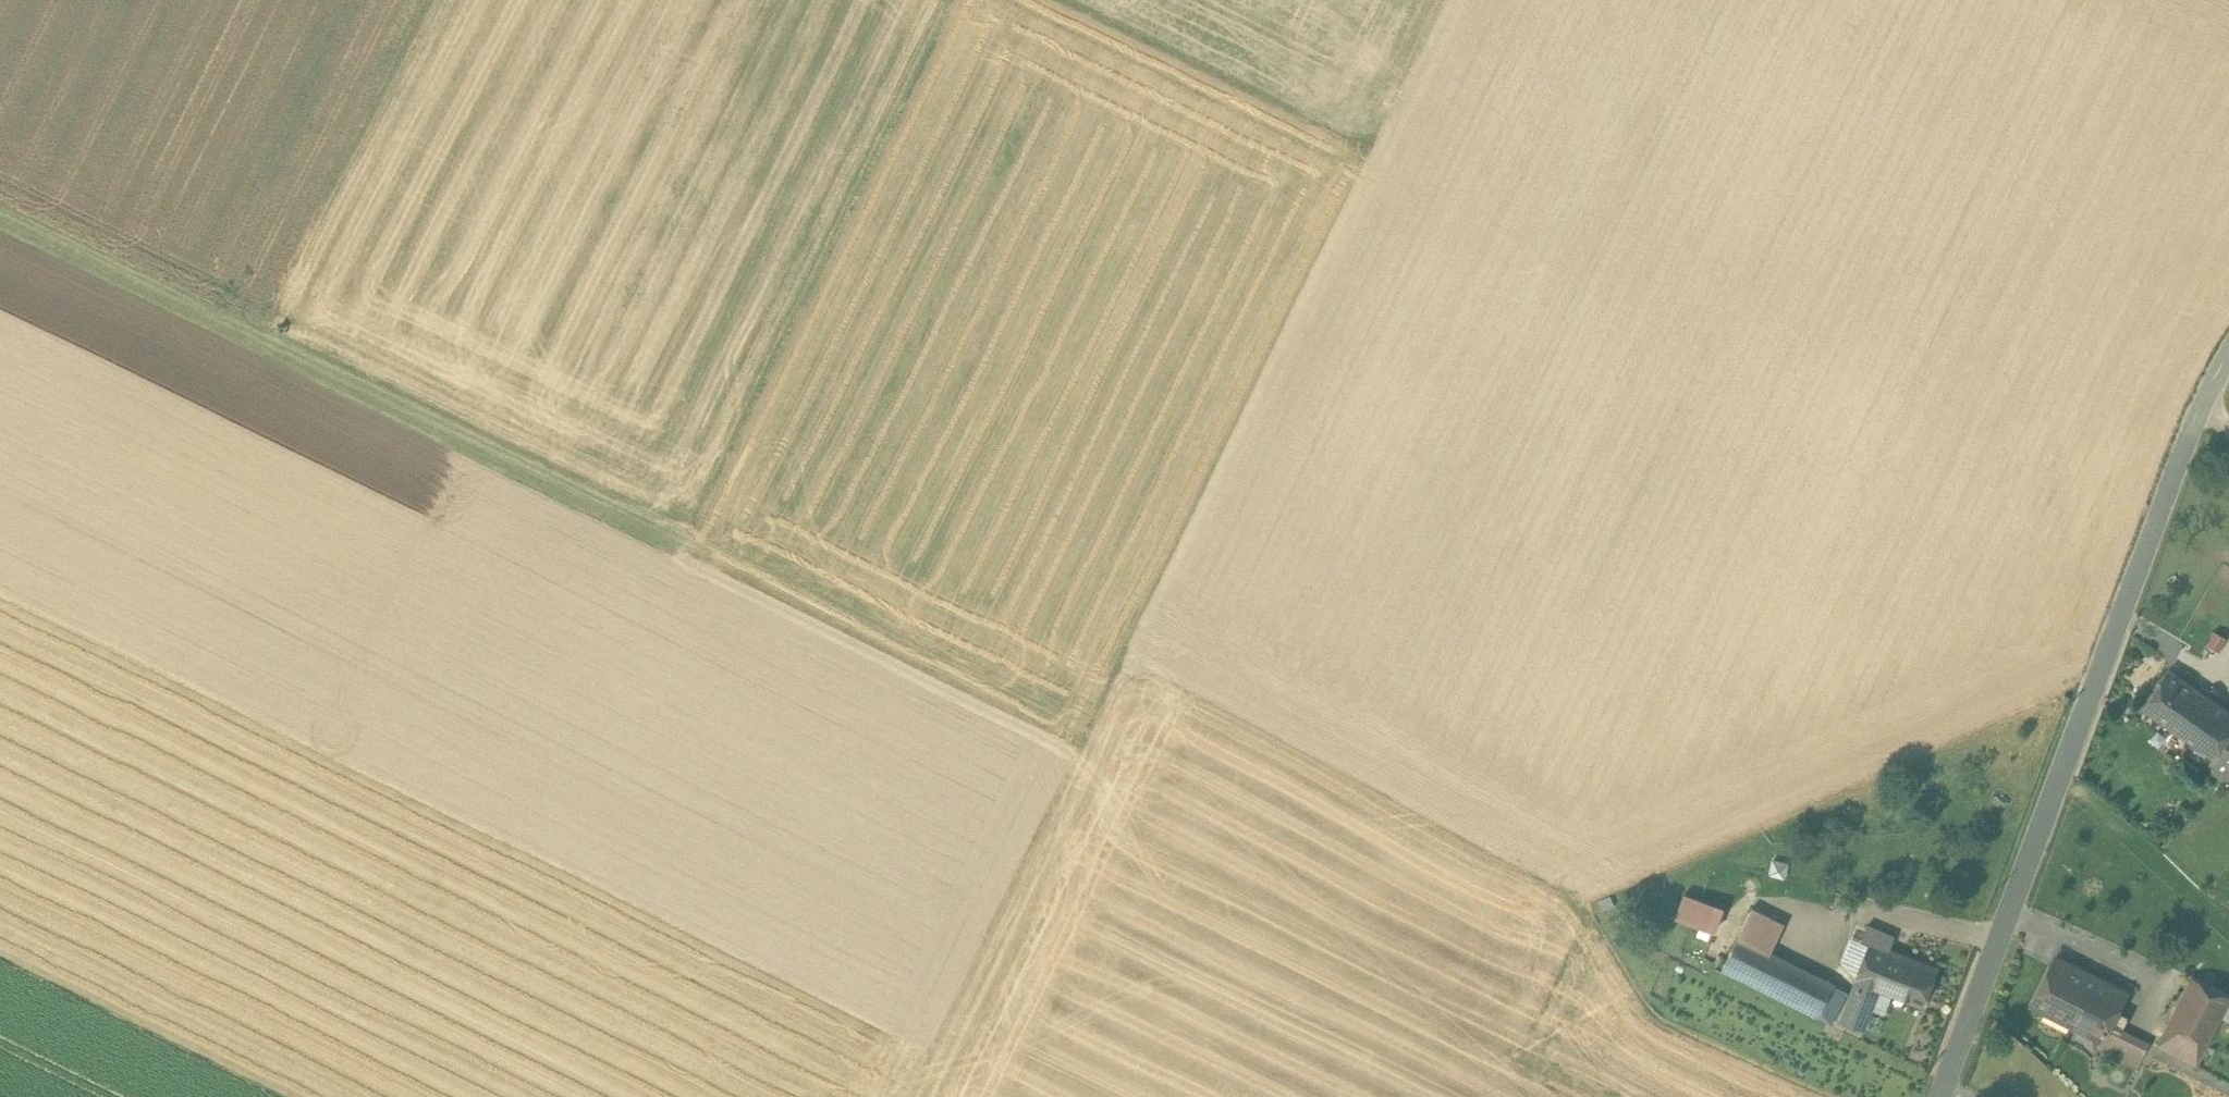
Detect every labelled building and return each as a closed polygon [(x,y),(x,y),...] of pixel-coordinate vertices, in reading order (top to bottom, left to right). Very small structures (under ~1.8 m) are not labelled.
[(2169,671),(2142,709),(2214,758),(2228,739),(2228,738),(2228,713),(2169,671)] [(2228,739),(2214,758),(2207,769),(2228,785),(2228,783),(2228,739)] [(1788,865),(1775,861),(1771,875),(1785,879),(1788,865)] [(1685,895),(1676,919),(1715,933),(1724,908),(1685,895)] [(1760,950),(1771,955),(1786,925),(1753,909),(1739,939),(1760,950)] [(1894,937),(1868,927),(1861,942),(1871,946),(1872,946),(1872,945),(1889,952),(1889,951),(1894,937)] [(1841,962),(1858,978),(1871,946),(1861,942),(1851,938),(1841,962)] [(1722,971),(1744,982),(1760,950),(1739,939),(1722,971)] [(1889,952),(1872,945),(1872,946),(1871,946),(1858,978),(1857,980),(1859,981),(1880,989),(1892,994),(1892,995),(1922,1007),(1937,970),(1889,951),(1889,952)] [(1760,950),(1744,982),(1818,1019),(1835,986),(1771,955),(1760,950)] [(2127,994),(2056,958),(2032,1006),(2102,1041),(2098,1048),(2113,1055),(2113,1054),(2124,1033),(2110,1026),(2127,994)] [(2158,1046),(2197,1067),(2228,1004),(2228,996),(2193,978),(2158,1046)] [(1880,989),(1859,981),(1842,1022),(1864,1030),(1872,1010),(1880,989)] [(1848,993),(1835,986),(1818,1019),(1831,1026),(1847,995),(1847,994),(1848,993)] [(1880,989),(1872,1010),(1884,1015),(1892,995),(1892,994),(1880,989)] [(2149,1045),(2124,1033),(2113,1054),(2138,1066),(2149,1045)]
